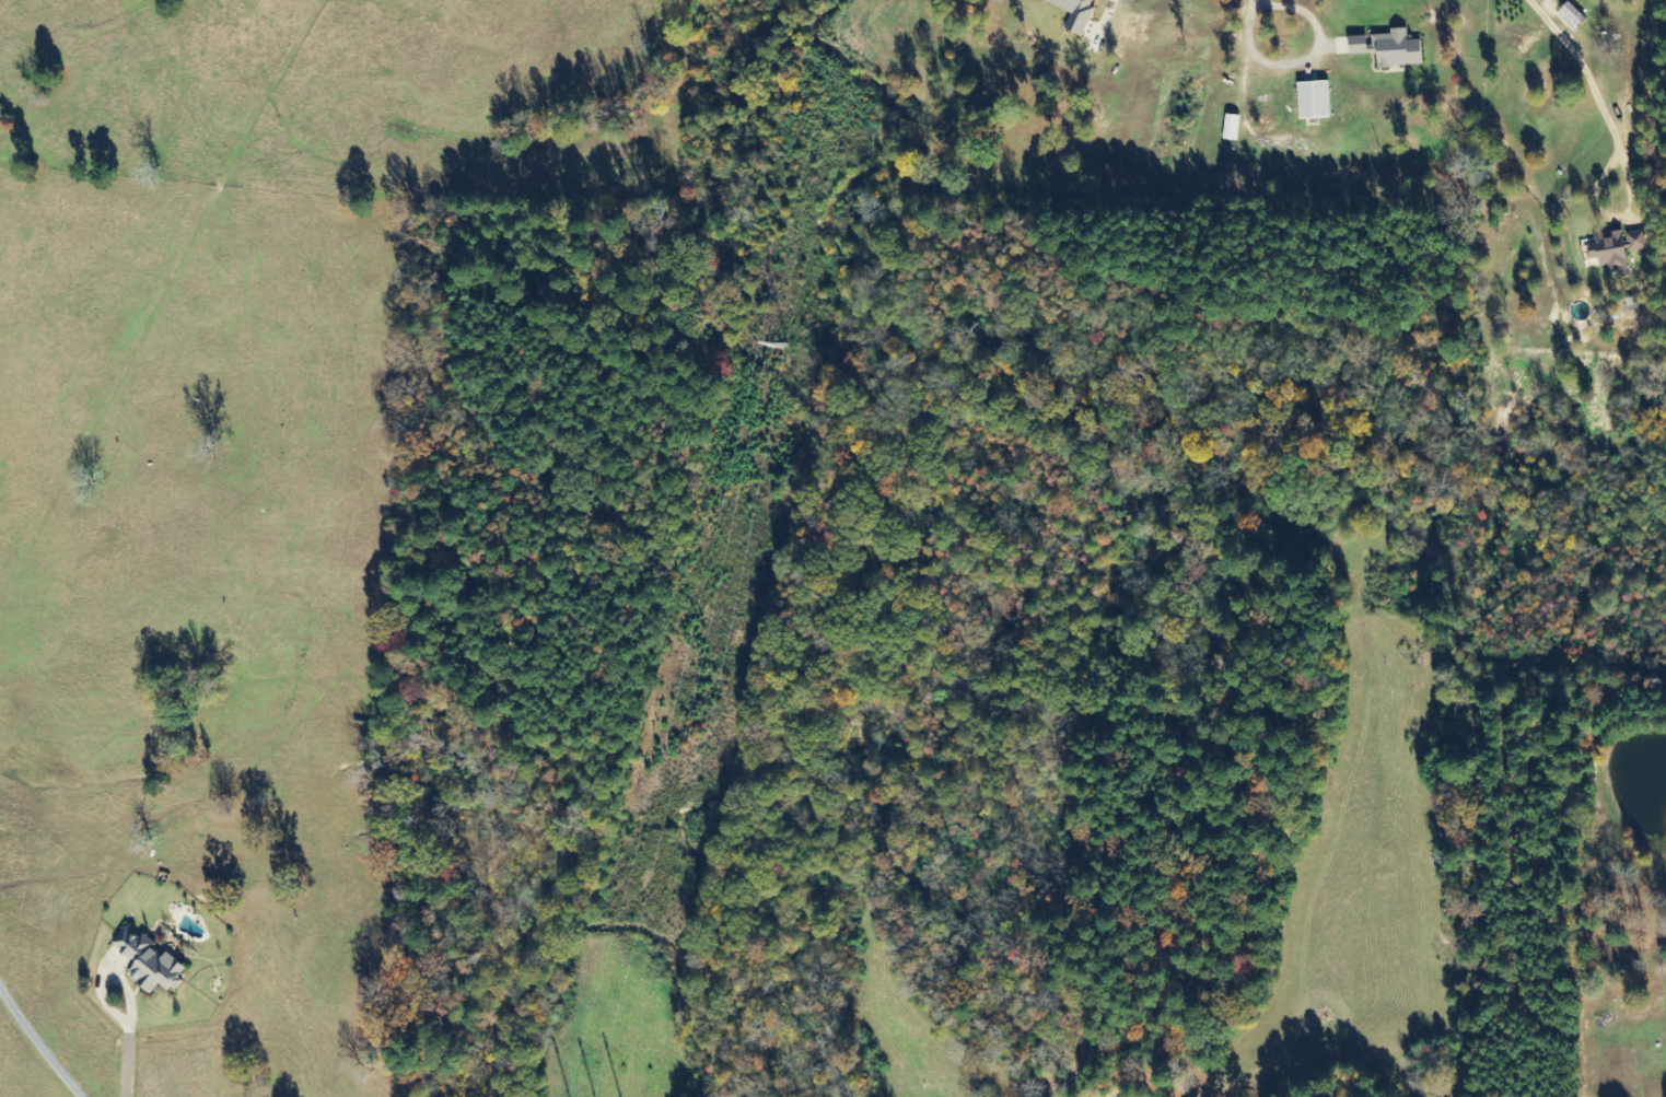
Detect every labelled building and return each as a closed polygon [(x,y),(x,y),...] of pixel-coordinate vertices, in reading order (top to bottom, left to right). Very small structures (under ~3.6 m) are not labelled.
[(1099,0),(1042,0),(1073,14),(1066,30),(1083,37),(1099,0)] [(1424,66),(1423,40),(1409,41),(1409,29),(1391,30),(1391,35),(1371,36),(1350,37),(1351,55),(1379,54),(1380,68),(1424,66)] [(1300,84),(1301,120),(1331,119),(1330,83),(1300,84)] [(1238,142),(1241,117),(1227,115),(1224,140),(1238,142)] [(1590,243),(1593,259),(1600,258),(1601,266),(1609,265),(1610,271),(1629,267),(1626,252),(1649,249),(1645,228),(1598,236),(1599,241),(1590,243)] [(153,994),(161,983),(174,992),(191,969),(168,953),(165,956),(154,948),(157,944),(143,934),(141,937),(127,926),(113,945),(138,964),(129,977),(153,994)]
